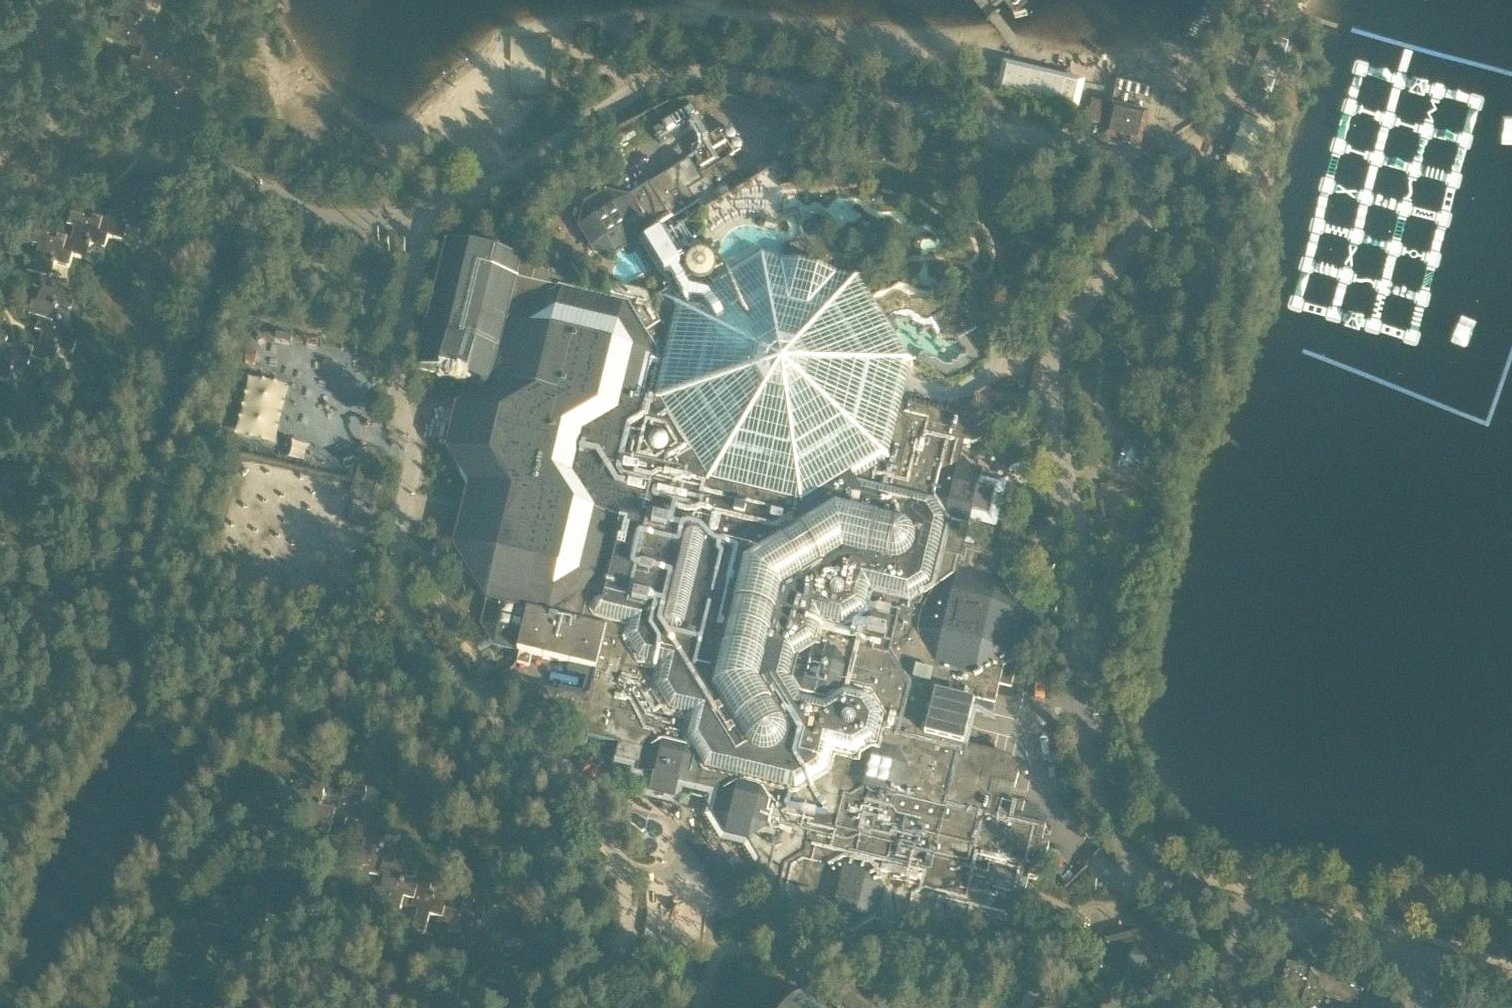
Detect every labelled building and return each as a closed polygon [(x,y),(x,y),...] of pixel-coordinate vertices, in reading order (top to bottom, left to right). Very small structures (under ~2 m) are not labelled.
[(118,3),(122,4),(118,18),(111,16),(108,29),(121,32),(121,30),(129,32),(127,38),(138,40),(139,38),(142,39),(138,53),(131,51),(128,64),(141,67),(142,65),(149,67),(148,70),(162,73),(157,93),(163,95),(160,107),(164,108),(162,117),(178,121),(182,104),(191,106),(196,84),(181,80),(184,66),(171,63),(175,48),(158,44),(162,29),(152,27),(155,15),(141,12),(144,0),(118,0),(118,3)] [(1002,61),(995,90),(1077,111),(1084,81),(1002,61)] [(1166,96),(1160,124),(1168,125),(1176,137),(1211,111),(1205,103),(1166,96)] [(1091,102),(1086,124),(1105,128),(1102,141),(1140,149),(1148,115),(1091,102)] [(677,311),(708,292),(704,284),(673,236),(746,192),(728,164),(734,160),(719,136),(690,154),(705,179),(699,183),(688,166),(629,203),(604,197),(583,210),(581,218),(574,217),(572,224),(579,226),(577,234),(591,255),(615,261),(621,258),(635,249),(665,300),(677,311)] [(7,386),(10,373),(28,376),(31,364),(55,369),(59,357),(72,360),(77,345),(70,343),(72,334),(50,328),(55,312),(71,316),(75,303),(68,301),(70,292),(49,286),(54,269),(69,273),(73,262),(86,265),(90,250),(107,255),(111,243),(121,246),(126,231),(141,236),(144,224),(151,226),(153,216),(139,212),(144,195),(127,191),(124,198),(120,197),(117,211),(110,209),(107,224),(92,221),(91,226),(83,225),(84,221),(70,218),(67,230),(73,232),(70,246),(67,245),(67,243),(56,241),(55,245),(48,244),(49,240),(35,236),(31,251),(37,252),(35,263),(29,262),(27,278),(35,279),(32,294),(38,295),(36,307),(30,306),(28,320),(37,322),(34,336),(40,337),(37,355),(5,350),(7,341),(0,340),(0,385),(7,386)] [(515,205),(495,217),(506,234),(526,221),(515,205)] [(955,419),(901,410),(906,393),(910,371),(882,325),(873,310),(870,304),(858,284),(847,282),(808,272),(780,264),(762,259),(759,261),(755,254),(723,274),(719,276),(723,283),(708,292),(677,311),(665,300),(652,310),(646,301),(643,299),(618,292),(613,292),(609,295),(608,300),(607,305),(573,296),(576,283),(566,281),(569,264),(555,261),(542,259),(540,274),(519,270),(520,264),(497,258),(499,248),(472,242),(470,251),(445,246),(438,278),(425,329),(422,343),(415,372),(455,391),(459,393),(445,449),(443,456),(463,489),(460,504),(458,520),(455,536),(451,550),(477,593),(485,605),(479,627),(493,649),(568,667),(566,676),(585,681),(582,696),(558,690),(556,696),(531,689),(524,715),(543,718),(541,729),(572,736),(570,744),(586,747),(587,740),(618,747),(613,769),(630,773),(629,781),(645,785),(641,802),(678,811),(683,794),(696,797),(708,800),(704,820),(720,845),(743,851),(758,875),(755,889),(777,894),(790,916),(814,922),(826,942),(850,948),(871,935),(894,941),(914,928),(947,936),(949,928),(981,936),(982,929),(1014,936),(1024,891),(1026,882),(1034,884),(1037,883),(1039,881),(1040,880),(1048,849),(1041,847),(1046,822),(1036,820),(1037,812),(1011,806),(1017,777),(1016,771),(1013,767),(1008,762),(1003,760),(962,750),(972,714),(992,718),(998,691),(1010,693),(1016,669),(1023,641),(1015,638),(1018,625),(1020,619),(1015,612),(1023,606),(1008,582),(1012,562),(963,551),(971,519),(988,522),(994,497),(977,493),(981,477),(957,471),(963,449),(973,451),(997,436),(978,406),(955,419)] [(951,311),(932,324),(943,342),(956,346),(975,334),(969,324),(962,329),(951,311)] [(1127,444),(1120,467),(1138,472),(1144,450),(1127,444)] [(237,808),(246,810),(244,818),(257,821),(255,827),(299,838),(302,828),(329,836),(331,825),(344,829),(345,821),(359,825),(358,830),(362,831),(359,843),(363,844),(359,857),(352,856),(349,869),(361,872),(362,869),(370,871),(369,877),(379,880),(380,877),(383,878),(380,892),(373,890),(369,904),(382,907),(383,905),(391,907),(389,913),(399,915),(401,909),(416,913),(411,932),(424,936),(429,917),(438,919),(436,925),(448,928),(446,933),(460,937),(459,942),(474,946),(473,951),(478,953),(476,960),(490,964),(485,984),(490,985),(488,993),(502,997),(499,1007),(512,1007),(514,1001),(529,1006),(533,990),(514,985),(517,973),(513,971),(516,963),(505,960),(507,952),(501,951),(505,939),(492,935),(494,931),(479,927),(483,912),(462,906),(460,915),(444,910),(446,904),(427,899),(428,896),(425,895),(428,886),(417,884),(416,890),(402,886),(406,871),(393,867),(396,855),(381,851),(385,835),(371,831),(377,809),(362,805),(366,790),(353,786),(351,793),(342,791),(337,812),(319,808),(323,793),(310,789),(309,796),(300,793),(294,816),(277,811),(281,795),(270,792),(272,786),(260,783),(257,797),(241,793),(237,808)] [(1077,952),(1075,962),(1084,964),(1080,977),(1097,994),(1105,986),(1120,1000),(1152,992),(1154,984),(1166,987),(1171,968),(1159,965),(1161,959),(1137,936),(1077,952)] [(1365,1003),(1369,989),(1286,965),(1276,1000),(1301,1006),(1302,1007),(1385,1007),(1365,1003)] [(836,987),(845,992),(848,986),(859,992),(863,985),(852,979),(850,982),(841,977),(836,987)] [(735,987),(720,1007),(763,1007),(735,987)] [(845,992),(833,1007),(866,1007),(845,992)] [(801,999),(795,1007),(814,1007),(801,999)] [(1022,1007),(1033,1007),(1036,1004),(1028,999),(1022,1007)]
